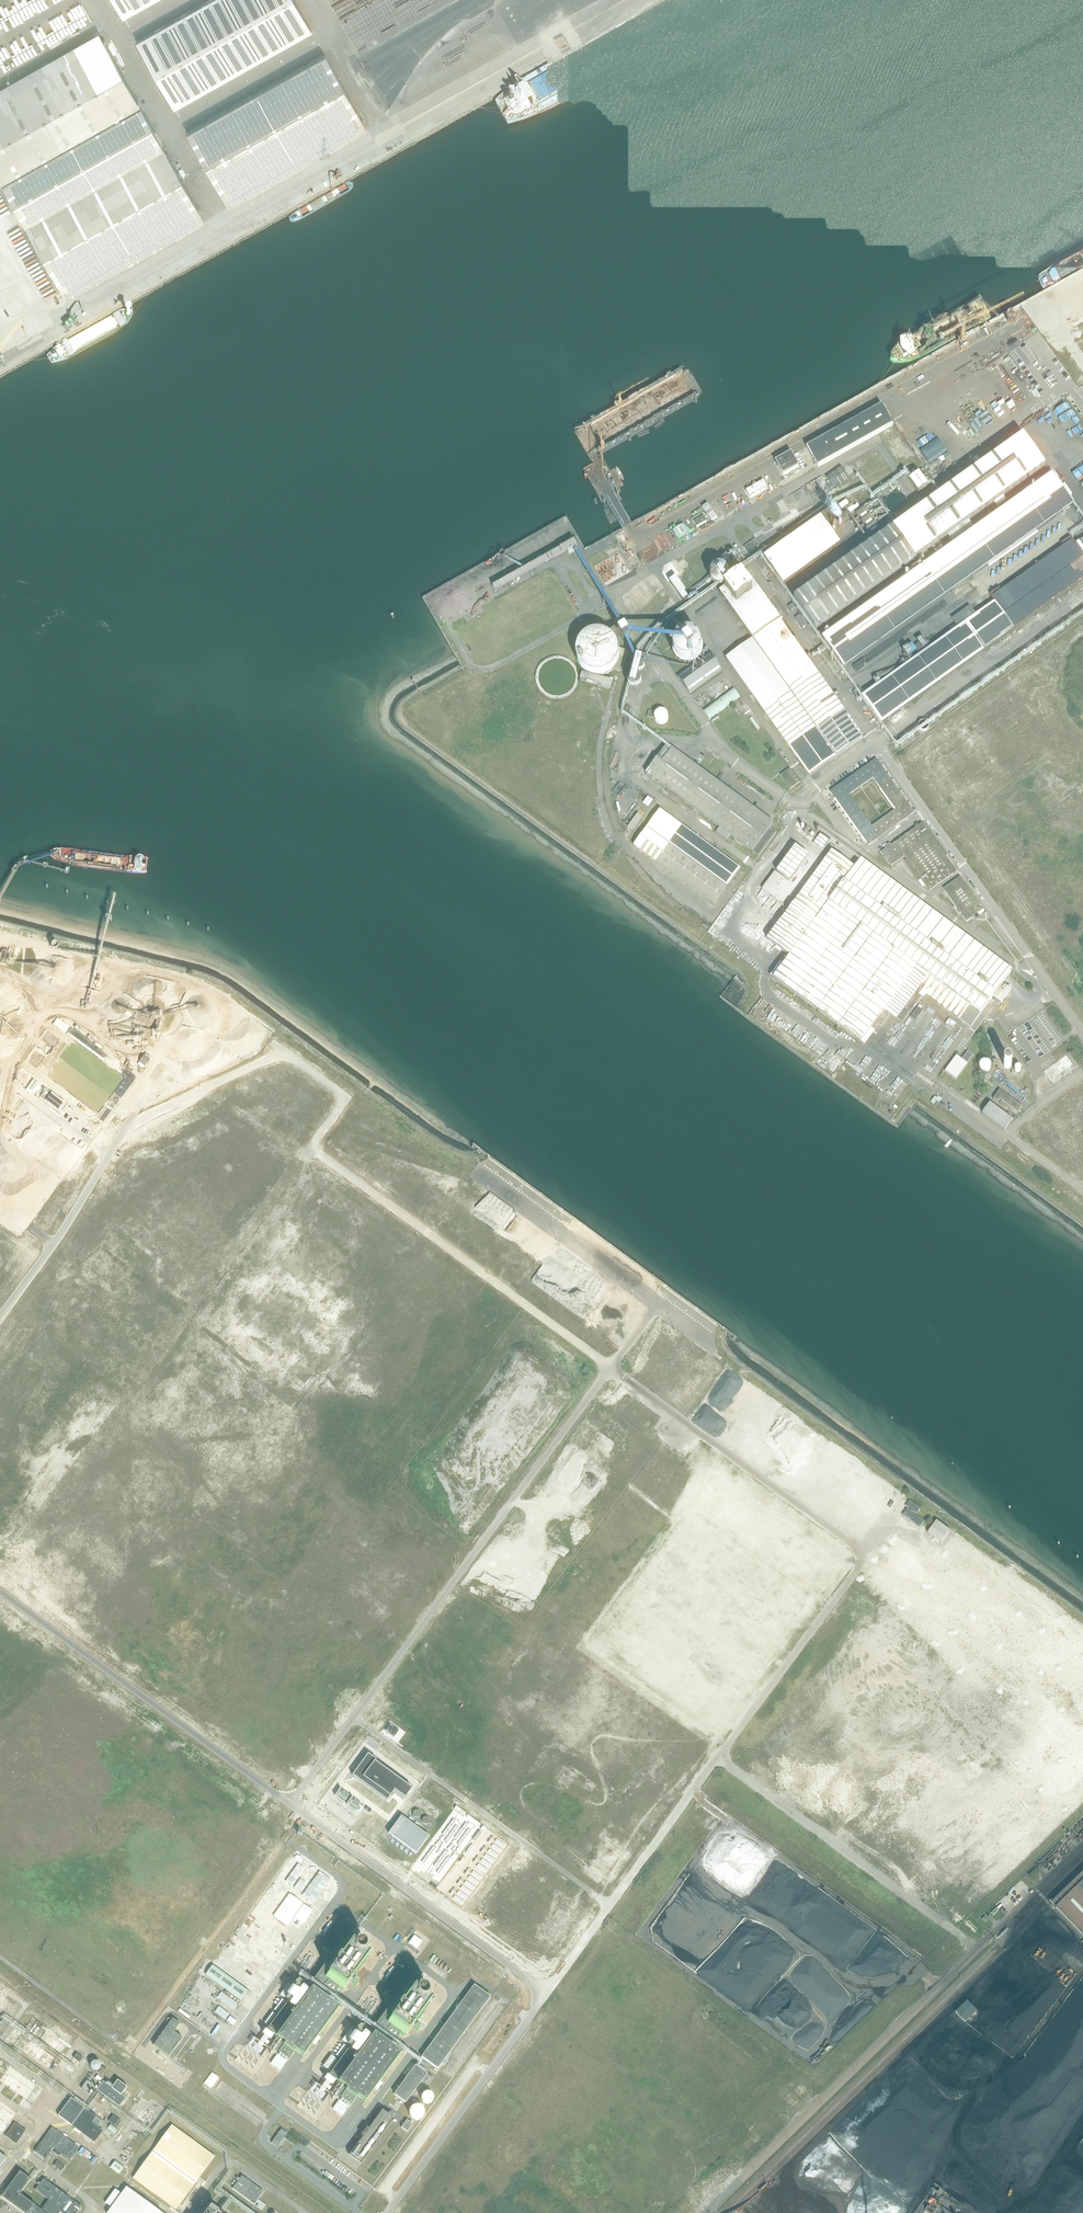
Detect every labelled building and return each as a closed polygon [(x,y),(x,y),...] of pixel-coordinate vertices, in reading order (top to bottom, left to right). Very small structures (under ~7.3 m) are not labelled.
[(152,0),(113,0),(122,17),(152,0)] [(311,30),(294,0),(208,0),(136,41),(174,108),(311,30)] [(367,45),(446,0),(333,0),(360,49),(367,45)] [(200,212),(103,40),(0,98),(0,181),(62,290),(200,212)] [(224,199),(362,120),(325,54),(186,132),(224,199)] [(8,306),(0,289),(0,310),(8,306)] [(597,454),(702,393),(685,363),(620,401),(573,428),(590,458),(593,456),(597,454)] [(882,406),(807,448),(818,467),(892,425),(882,406)] [(1066,429),(1065,427),(1071,424),(1068,419),(1063,422),(1063,423),(1058,425),(1061,431),(1066,429)] [(816,631),(914,561),(1045,468),(1023,437),(794,600),(816,631)] [(938,438),(920,451),(929,464),(947,452),(938,438)] [(783,476),(799,467),(791,453),(775,462),(783,476)] [(875,461),(875,460),(874,458),(873,456),(872,455),(871,455),(870,455),(868,455),(866,456),(865,457),(865,459),(865,460),(865,461),(866,463),(867,464),(869,465),(871,465),(872,464),(873,463),(874,462),(875,461)] [(1075,468),(1081,465),(1078,460),(1072,462),(1075,468)] [(842,469),(828,478),(833,485),(837,482),(839,484),(848,478),(842,469)] [(1050,478),(1046,472),(1034,481),(1038,487),(889,593),(822,640),(845,671),(955,593),(1073,508),(1051,477),(1050,478)] [(917,493),(924,488),(926,487),(917,474),(908,480),(917,493)] [(906,488),(911,494),(915,491),(906,478),(902,481),(907,488),(906,488)] [(748,498),(762,490),(759,484),(745,492),(748,498)] [(907,503),(907,501),(907,499),(907,497),(906,495),(904,494),(903,492),(902,492),(900,491),(898,490),(895,491),(894,491),(892,492),(890,493),(889,495),(888,496),(887,498),(887,501),(887,503),(887,505),(888,507),(890,508),(890,509),(892,510),(895,511),(896,511),(898,511),(900,511),(902,510),(904,508),(906,507),(907,505),(907,503)] [(868,506),(858,513),(871,531),(881,524),(868,506)] [(783,585),(854,534),(835,507),(764,558),(783,585)] [(697,527),(707,522),(703,516),(694,522),(697,527)] [(678,539),(689,534),(683,524),(673,530),(678,539)] [(1070,593),(1082,584),(1082,554),(1070,536),(989,594),(994,601),(948,634),(946,631),(941,634),(943,638),(861,696),(881,724),(929,689),(933,694),(960,674),(957,669),(1014,629),(1016,631),(1070,593)] [(747,541),(750,546),(756,543),(753,537),(747,541)] [(558,554),(579,543),(577,538),(555,549),(558,554)] [(1027,555),(1028,554),(1027,552),(1026,550),(1025,549),(1023,549),(1021,549),(1020,550),(1019,552),(1018,554),(1019,555),(1020,557),(1021,558),(1023,558),(1025,558),(1026,557),(1027,555)] [(606,585),(630,571),(619,551),(594,565),(606,585)] [(732,580),(732,577),(732,575),(731,574),(730,572),(729,570),(728,569),(726,568),(724,567),(722,566),(720,566),(718,567),(715,568),(713,569),(712,571),(711,573),(710,575),(710,577),(710,579),(711,581),(712,583),(713,585),(714,586),(716,587),(718,588),(720,588),(722,588),(724,588),(727,587),(729,585),(730,583),(731,581),(732,580)] [(522,569),(502,579),(505,584),(520,576),(518,573),(523,571),(522,569)] [(809,775),(863,736),(747,572),(718,593),(752,639),(726,658),(809,775)] [(477,595),(442,612),(445,617),(479,600),(477,595)] [(802,627),(808,623),(801,614),(796,618),(802,627)] [(651,632),(663,649),(668,645),(656,629),(651,632)] [(618,656),(618,652),(618,649),(617,645),(615,641),(612,638),(610,636),(608,635),(606,634),(602,632),(598,632),(594,632),(590,633),(586,635),(583,638),(581,640),(580,642),(579,644),(578,647),(577,650),(577,652),(577,654),(577,656),(578,660),(580,663),(583,667),(585,669),(589,671),(592,672),(593,673),(597,673),(599,673),(601,673),(605,672),(606,671),(609,670),(611,669),(612,667),(615,664),(616,662),(617,660),(618,656)] [(701,650),(701,647),(701,644),(700,642),(699,639),(697,637),(695,635),(693,634),(691,633),(688,633),(685,633),(683,634),(680,635),(678,637),(676,639),(675,641),(674,643),(674,646),(674,648),(674,651),(675,653),(677,656),(679,658),(681,659),(684,660),(687,661),(689,660),(692,660),(695,659),(697,657),(699,655),(700,652),(701,650)] [(910,647),(907,649),(910,652),(917,646),(913,641),(908,645),(910,647)] [(677,674),(690,692),(721,670),(708,652),(677,674)] [(577,678),(577,675),(577,673),(577,671),(576,667),(574,664),(571,661),(568,658),(565,656),(561,655),(557,654),(555,654),(553,654),(549,655),(547,656),(544,657),(541,660),(539,663),(538,664),(537,666),(535,670),(535,672),(535,675),(535,679),(536,683),(538,686),(539,689),(540,690),(543,693),(547,695),(550,696),(553,697),(555,697),(559,697),(563,696),(565,695),(567,694),(569,692),(571,691),(573,688),(575,685),(576,684),(577,680),(577,678)] [(611,689),(613,682),(582,673),(580,681),(587,683),(585,688),(591,689),(593,684),(611,689)] [(713,700),(726,691),(719,681),(706,691),(713,700)] [(710,719),(740,696),(733,686),(702,708),(710,719)] [(636,708),(638,701),(630,698),(628,706),(636,708)] [(467,708),(476,705),(474,700),(465,703),(467,708)] [(667,718),(667,715),(667,713),(666,711),(665,710),(664,710),(662,709),(661,709),(659,709),(658,709),(657,710),(656,711),(655,712),(655,714),(655,715),(655,716),(655,718),(655,719),(656,720),(657,721),(658,721),(660,722),(661,722),(662,722),(663,721),(665,721),(665,720),(666,719),(667,718)] [(774,823),(672,748),(662,761),(657,758),(645,773),(753,852),(774,823)] [(914,812),(876,758),(830,791),(868,845),(914,812)] [(790,789),(799,782),(789,768),(780,775),(790,789)] [(643,800),(648,804),(653,797),(647,793),(643,800)] [(714,905),(740,868),(660,809),(633,846),(714,905)] [(633,830),(642,817),(638,813),(628,827),(633,830)] [(956,871),(922,823),(891,845),(889,843),(884,847),(885,848),(881,851),(891,865),(904,856),(929,890),(956,871)] [(820,835),(813,844),(822,850),(829,842),(820,835)] [(808,856),(795,846),(777,871),(790,881),(808,856)] [(861,859),(854,867),(832,851),(768,940),(790,956),(773,978),(861,1042),(884,1010),(890,1014),(896,1019),(897,1017),(915,992),(922,984),(926,987),(924,990),(930,993),(932,991),(938,995),(936,998),(939,1000),(940,997),(964,1014),(970,1005),(980,1012),(993,994),(1003,1002),(1012,989),(993,975),(1002,962),(861,859)] [(979,915),(984,910),(960,876),(943,888),(966,921),(977,913),(979,915)] [(769,891),(762,898),(766,902),(764,904),(768,908),(773,902),(776,905),(780,902),(769,891)] [(915,992),(897,1017),(902,1021),(921,996),(915,992)] [(884,1010),(871,1028),(877,1032),(890,1014),(884,1010)] [(59,1016),(54,1022),(59,1026),(63,1019),(59,1016)] [(802,1024),(824,1036),(828,1029),(804,1016),(802,1019),(804,1020),(802,1024)] [(77,1025),(75,1027),(85,1034),(87,1032),(77,1025)] [(239,1033),(228,1025),(220,1035),(231,1043),(239,1033)] [(254,1025),(250,1031),(257,1036),(261,1031),(254,1025)] [(998,1048),(996,1051),(1008,1060),(1010,1057),(1008,1055),(1010,1054),(1001,1047),(1000,1049),(998,1048)] [(1052,1079),(1074,1063),(1068,1054),(1045,1070),(1052,1079)] [(967,1064),(956,1056),(945,1071),(956,1079),(967,1064)] [(990,1067),(990,1065),(990,1063),(989,1062),(989,1061),(988,1060),(987,1060),(985,1059),(983,1059),(982,1060),(981,1061),(980,1061),(979,1062),(979,1063),(979,1065),(979,1067),(980,1069),(981,1069),(982,1070),(983,1070),(984,1070),(986,1070),(987,1070),(988,1069),(989,1068),(990,1067)] [(1005,1130),(1013,1119),(990,1102),(982,1113),(1005,1130)] [(484,1178),(479,1185),(484,1189),(489,1182),(484,1178)] [(108,1244),(119,1253),(127,1243),(115,1234),(108,1244)] [(138,1266),(146,1257),(142,1253),(134,1263),(138,1266)] [(523,1261),(517,1269),(522,1272),(528,1264),(523,1261)] [(105,1276),(111,1279),(113,1274),(108,1271),(105,1276)] [(127,1288),(132,1280),(118,1271),(111,1282),(127,1292),(129,1289),(127,1288)] [(123,1333),(126,1335),(93,1376),(93,1378),(86,1388),(88,1389),(92,1384),(95,1383),(97,1380),(100,1379),(101,1376),(103,1374),(104,1368),(117,1352),(126,1355),(135,1352),(142,1343),(144,1335),(141,1333),(140,1330),(137,1329),(140,1325),(139,1321),(134,1317),(123,1315),(114,1318),(126,1327),(125,1329),(123,1333)] [(680,1330),(651,1377),(669,1388),(677,1383),(678,1380),(675,1376),(679,1377),(678,1375),(674,1374),(673,1376),(674,1378),(662,1370),(666,1367),(668,1364),(666,1363),(670,1357),(673,1358),(676,1356),(679,1360),(698,1366),(700,1362),(698,1360),(695,1359),(692,1363),(689,1361),(691,1357),(689,1353),(689,1350),(694,1351),(699,1343),(696,1338),(697,1335),(680,1330)] [(521,1346),(525,1341),(520,1337),(516,1342),(521,1346)] [(105,1380),(116,1366),(118,1367),(122,1361),(117,1358),(102,1378),(105,1380)] [(70,1443),(82,1451),(87,1443),(85,1441),(78,1436),(100,1404),(92,1394),(60,1372),(22,1429),(18,1427),(22,1432),(10,1451),(9,1452),(4,1459),(0,1465),(0,1547),(70,1443)] [(711,1424),(734,1443),(746,1428),(742,1427),(744,1425),(751,1426),(747,1413),(744,1413),(746,1400),(756,1394),(761,1402),(756,1397),(755,1400),(752,1398),(752,1402),(756,1402),(757,1398),(760,1402),(767,1400),(752,1388),(751,1392),(749,1392),(751,1381),(731,1378),(730,1383),(728,1382),(723,1414),(717,1413),(716,1416),(707,1418),(711,1424)] [(201,1426),(209,1415),(199,1408),(202,1403),(196,1398),(193,1402),(182,1395),(180,1398),(186,1402),(181,1410),(189,1415),(186,1420),(191,1423),(193,1421),(201,1426)] [(680,1398),(678,1401),(686,1407),(688,1405),(680,1398)] [(161,1409),(158,1414),(166,1418),(168,1413),(161,1409)] [(380,1424),(372,1435),(378,1439),(386,1428),(380,1424)] [(371,1438),(368,1432),(362,1435),(365,1441),(371,1438)] [(212,1445),(211,1441),(205,1437),(201,1443),(201,1446),(206,1449),(212,1448),(213,1455),(218,1458),(221,1458),(224,1453),(221,1451),(220,1449),(218,1448),(219,1446),(215,1447),(212,1445)] [(275,1446),(268,1441),(266,1444),(278,1452),(284,1443),(274,1437),(272,1439),(277,1442),(275,1446)] [(253,1447),(258,1451),(262,1445),(257,1441),(253,1447)] [(221,1460),(228,1465),(239,1451),(232,1445),(221,1460)] [(828,1454),(837,1456),(839,1450),(830,1447),(828,1454)] [(127,1457),(132,1460),(137,1451),(132,1448),(127,1457)] [(591,1453),(599,1459),(603,1454),(595,1448),(591,1453)] [(184,1456),(193,1462),(197,1457),(188,1451),(184,1456)] [(242,1472),(260,1482),(260,1456),(254,1453),(242,1472)] [(290,1476),(294,1471),(280,1462),(277,1467),(266,1484),(280,1493),(291,1477),(290,1476)] [(865,1462),(860,1468),(864,1472),(869,1467),(865,1462)] [(655,1468),(654,1469),(652,1469),(650,1474),(657,1476),(659,1470),(655,1468)] [(680,1483),(687,1474),(681,1470),(674,1480),(680,1483)] [(154,1483),(160,1487),(166,1478),(161,1474),(154,1483)] [(118,1485),(120,1480),(113,1477),(113,1476),(110,1475),(108,1481),(118,1485)] [(699,1498),(706,1487),(697,1481),(672,1517),(685,1526),(690,1518),(688,1516),(695,1506),(698,1508),(703,1501),(699,1498)] [(139,1491),(145,1496),(151,1489),(145,1484),(139,1491)] [(655,1493),(660,1486),(656,1484),(651,1491),(655,1493)] [(264,1504),(267,1501),(269,1503),(274,1499),(262,1486),(258,1490),(264,1497),(260,1500),(264,1504)] [(857,1501),(875,1513),(882,1503),(863,1491),(857,1501)] [(244,1513),(258,1523),(259,1507),(246,1497),(243,1502),(243,1497),(236,1497),(236,1493),(234,1492),(232,1496),(228,1496),(232,1499),(232,1502),(235,1504),(235,1508),(236,1508),(237,1509),(241,1504),(244,1506),(244,1513)] [(217,1497),(208,1508),(214,1513),(223,1501),(217,1497)] [(658,1499),(648,1513),(660,1522),(663,1518),(661,1516),(668,1506),(658,1499)] [(916,1513),(920,1508),(909,1500),(905,1505),(911,1509),(910,1510),(907,1508),(902,1514),(919,1527),(924,1520),(913,1512),(913,1511),(916,1513)] [(67,1513),(53,1532),(58,1535),(64,1539),(63,1539),(82,1553),(85,1554),(86,1550),(89,1546),(76,1537),(79,1528),(74,1525),(80,1527),(85,1521),(83,1519),(83,1518),(88,1512),(90,1507),(85,1513),(85,1514),(84,1514),(75,1507),(72,1506),(71,1507),(69,1513),(67,1513)] [(322,1514),(328,1517),(331,1511),(326,1508),(322,1514)] [(853,1524),(859,1517),(854,1513),(848,1520),(853,1524)] [(114,1518),(127,1527),(130,1523),(117,1514),(114,1518)] [(173,1522),(173,1525),(179,1525),(179,1519),(176,1519),(176,1518),(171,1518),(171,1516),(167,1516),(168,1523),(173,1522)] [(940,1542),(949,1530),(935,1519),(926,1532),(940,1542)] [(593,1528),(590,1532),(596,1536),(599,1531),(593,1528)] [(522,1533),(520,1542),(530,1544),(532,1535),(522,1533)] [(97,1537),(84,1555),(107,1571),(114,1561),(106,1556),(111,1547),(97,1537)] [(157,1553),(159,1556),(162,1554),(155,1544),(148,1549),(152,1556),(157,1553)] [(168,1562),(175,1566),(179,1560),(172,1555),(168,1562)] [(514,1566),(518,1559),(512,1556),(509,1560),(504,1556),(503,1559),(500,1557),(497,1562),(502,1565),(500,1568),(508,1573),(510,1571),(513,1573),(517,1567),(514,1566)] [(405,1579),(407,1572),(400,1570),(398,1576),(405,1579)] [(602,1607),(614,1587),(611,1585),(613,1582),(601,1575),(587,1597),(586,1599),(577,1612),(575,1613),(572,1619),(576,1624),(578,1625),(586,1619),(591,1610),(594,1608),(598,1610),(602,1607)] [(503,1586),(510,1578),(507,1576),(501,1584),(503,1586)] [(1018,1589),(1019,1590),(1021,1588),(1014,1582),(1009,1588),(1015,1593),(1018,1589)] [(999,1589),(994,1598),(1010,1607),(1011,1606),(1009,1605),(1010,1603),(1006,1601),(1008,1597),(1009,1598),(1011,1595),(1008,1594),(1009,1591),(1003,1588),(1002,1590),(999,1589)] [(1023,1589),(1018,1595),(1022,1599),(1027,1593),(1023,1589)] [(1045,1606),(1053,1612),(1057,1606),(1050,1600),(1045,1606)] [(374,1604),(372,1607),(377,1612),(380,1609),(374,1604)] [(504,1622),(513,1627),(517,1621),(508,1616),(504,1622)] [(166,1645),(177,1626),(173,1624),(162,1643),(166,1645)] [(458,1657),(463,1662),(468,1656),(463,1651),(458,1657)] [(241,1661),(250,1667),(254,1662),(245,1656),(241,1661)] [(1050,1672),(1058,1676),(1063,1667),(1055,1663),(1050,1672)] [(436,1691),(448,1674),(438,1667),(427,1684),(436,1691)] [(289,1672),(284,1673),(280,1678),(282,1684),(287,1687),(292,1686),(294,1684),(297,1684),(297,1685),(295,1689),(296,1694),(301,1698),(303,1697),(304,1695),(303,1692),(299,1689),(299,1687),(303,1686),(296,1681),(295,1675),(289,1672)] [(451,1680),(454,1686),(460,1683),(457,1677),(451,1680)] [(521,1692),(517,1689),(519,1687),(514,1682),(511,1686),(524,1698),(527,1694),(523,1690),(521,1692)] [(491,1700),(499,1689),(496,1687),(488,1698),(491,1700)] [(276,1733),(284,1718),(276,1713),(267,1727),(276,1733)] [(293,1723),(297,1726),(303,1718),(300,1715),(293,1723)] [(376,1722),(380,1726),(384,1720),(379,1717),(376,1722)] [(437,1719),(427,1717),(424,1728),(434,1730),(437,1719)] [(390,1723),(385,1730),(393,1737),(399,1730),(390,1723)] [(451,1748),(462,1735),(453,1727),(442,1741),(451,1748)] [(409,1742),(412,1739),(406,1734),(403,1737),(409,1742)] [(624,1741),(620,1746),(635,1755),(638,1750),(624,1741)] [(352,1775),(372,1789),(386,1800),(394,1790),(404,1797),(411,1788),(374,1761),(376,1759),(368,1754),(352,1775)] [(450,1760),(442,1769),(449,1776),(457,1767),(450,1760)] [(510,1772),(514,1764),(507,1761),(504,1769),(510,1772)] [(284,1780),(291,1770),(289,1769),(281,1779),(284,1780)] [(496,1796),(501,1800),(505,1796),(499,1792),(496,1796)] [(464,1816),(466,1813),(456,1806),(454,1808),(464,1816)] [(401,1816),(388,1833),(391,1835),(396,1839),(415,1853),(416,1853),(429,1836),(421,1830),(405,1818),(401,1816)] [(457,1822),(454,1819),(442,1835),(445,1837),(457,1822)] [(469,1825),(466,1823),(455,1838),(458,1841),(469,1825)] [(459,1828),(456,1826),(445,1841),(448,1843),(459,1828)] [(472,1831),(469,1829),(458,1845),(460,1847),(472,1831)] [(475,1841),(482,1833),(479,1831),(472,1839),(475,1841)] [(506,1846),(496,1839),(494,1842),(504,1849),(506,1846)] [(468,1856),(475,1846),(472,1844),(465,1854),(468,1856)] [(502,1851),(493,1844),(491,1846),(500,1854),(502,1851)] [(436,1849),(433,1847),(422,1863),(425,1865),(436,1849)] [(499,1856),(489,1849),(487,1851),(497,1859),(499,1856)] [(448,1853),(445,1851),(434,1866),(437,1868),(448,1853)] [(495,1861),(485,1854),(483,1856),(493,1864),(495,1861)] [(451,1859),(448,1857),(437,1873),(440,1875),(451,1859)] [(491,1866),(482,1859),(480,1861),(489,1868),(491,1866)] [(488,1871),(478,1864),(476,1866),(486,1873),(488,1871)] [(482,1878),(473,1871),(471,1874),(480,1881),(482,1878)] [(479,1883),(469,1876),(467,1878),(477,1886),(479,1883)] [(1082,1935),(1082,1880),(1056,1907),(1082,1935)] [(475,1888),(465,1881),(463,1883),(473,1890),(475,1888)] [(472,1893),(462,1886),(460,1888),(470,1895),(472,1893)] [(468,1898),(458,1891),(456,1893),(466,1900),(468,1898)] [(1003,1905),(1008,1910),(1019,1899),(1014,1894),(1003,1905)] [(464,1903),(454,1895),(452,1898),(462,1905),(464,1903)] [(991,1909),(993,1912),(999,1907),(996,1904),(991,1909)] [(325,1931),(331,1923),(328,1921),(322,1929),(325,1931)] [(356,1943),(352,1940),(355,1936),(340,1925),(322,1948),(331,1955),(315,1978),(335,1992),(339,1987),(342,1990),(346,1985),(347,1986),(367,1959),(366,1958),(370,1953),(366,1949),(367,1948),(366,1944),(361,1940),(358,1941),(356,1943)] [(415,1933),(409,1941),(417,1947),(423,1939),(415,1933)] [(418,1988),(414,1985),(422,1974),(407,1963),(384,1994),(393,2000),(377,2023),(397,2038),(401,2033),(404,2035),(408,2031),(409,2031),(414,2025),(416,2026),(420,2021),(418,2019),(429,2004),(428,2004),(431,1998),(427,1995),(429,1993),(428,1989),(423,1986),(420,1986),(418,1988)] [(212,1964),(205,1974),(241,2000),(248,1990),(212,1964)] [(390,1966),(384,1974),(387,1976),(393,1968),(390,1966)] [(303,2056),(339,2007),(303,1980),(267,2029),(286,2043),(279,2052),(289,2059),(295,2050),(303,2056)] [(295,1988),(288,1983),(280,1994),(287,1999),(295,1988)] [(421,2056),(438,2069),(490,1996),(474,1984),(421,2056)] [(233,2008),(237,2003),(221,1992),(217,1997),(233,2008)] [(285,2001),(282,1999),(274,2010),(277,2012),(285,2001)] [(218,2004),(214,2010),(226,2018),(230,2012),(218,2004)] [(275,2014),(272,2012),(264,2023),(267,2025),(275,2014)] [(182,2038),(174,2031),(180,2024),(173,2018),(153,2045),(169,2056),(182,2038)] [(365,2101),(401,2052),(365,2026),(329,2074),(347,2088),(341,2097),(351,2105),(357,2095),(365,2101)] [(356,2033),(350,2029),(342,2040),(348,2044),(356,2033)] [(36,2041),(39,2038),(30,2031),(27,2034),(36,2041)] [(272,2038),(265,2034),(260,2040),(264,2043),(267,2045),(272,2038)] [(347,2046),(344,2044),(336,2055),(339,2057),(347,2046)] [(77,2051),(73,2056),(79,2061),(83,2056),(77,2051)] [(288,2059),(278,2052),(271,2063),(280,2070),(288,2059)] [(337,2059),(331,2055),(323,2066),(329,2070),(337,2059)] [(433,2078),(415,2065),(394,2094),(406,2102),(421,2081),(427,2085),(433,2078)] [(87,2092),(92,2083),(87,2079),(81,2088),(87,2092)] [(334,2083),(327,2079),(322,2085),(326,2087),(329,2090),(334,2083)] [(100,2092),(119,2106),(126,2097),(103,2081),(97,2090),(100,2092)] [(421,2097),(421,2100),(422,2103),(424,2105),(426,2106),(429,2105),(432,2104),(434,2102),(435,2100),(435,2097),(434,2095),(432,2093),(429,2092),(427,2091),(424,2093),(422,2094),(421,2097)] [(58,2115),(75,2127),(74,2129),(80,2133),(81,2132),(94,2142),(102,2131),(91,2123),(96,2116),(71,2098),(58,2115)] [(350,2105),(340,2098),(333,2108),(342,2115),(350,2105)] [(409,2111),(409,2114),(410,2117),(413,2119),(415,2120),(419,2120),(421,2119),(423,2117),(425,2114),(424,2111),(423,2108),(421,2106),(419,2105),(416,2105),(413,2106),(410,2108),(409,2111)] [(361,2163),(394,2118),(382,2109),(368,2128),(367,2126),(361,2135),(363,2136),(349,2155),(361,2163)] [(10,2121),(10,2110),(0,2110),(0,2121),(10,2121)] [(117,2127),(121,2121),(113,2115),(109,2121),(117,2127)] [(401,2127),(407,2131),(412,2124),(407,2119),(401,2127)] [(16,2143),(25,2130),(14,2122),(5,2135),(16,2143)] [(114,2134),(118,2129),(111,2124),(107,2129),(114,2134)] [(152,2151),(195,2182),(213,2156),(170,2125),(152,2151)] [(79,2147),(52,2127),(35,2151),(45,2158),(53,2147),(70,2159),(79,2147)] [(114,2134),(107,2129),(104,2134),(111,2139),(114,2134)] [(277,2146),(287,2133),(281,2129),(271,2142),(277,2146)] [(87,2157),(91,2152),(83,2144),(78,2149),(87,2157)] [(128,2161),(133,2154),(123,2146),(118,2154),(128,2161)] [(175,2208),(194,2183),(151,2152),(133,2178),(175,2208)] [(56,2158),(53,2163),(62,2169),(65,2164),(56,2158)] [(110,2168),(119,2175),(124,2168),(115,2161),(110,2168)] [(20,2193),(31,2179),(20,2171),(1,2196),(24,2212),(47,2212),(20,2193)] [(254,2204),(263,2192),(241,2176),(232,2188),(254,2204)] [(81,2206),(43,2178),(35,2189),(48,2199),(42,2208),(49,2212),(59,2212),(60,2211),(63,2212),(76,2212),(81,2206)] [(126,2188),(121,2194),(115,2190),(106,2202),(112,2207),(108,2212),(161,2212),(126,2188)] [(195,2212),(222,2212),(204,2200),(195,2212)]
